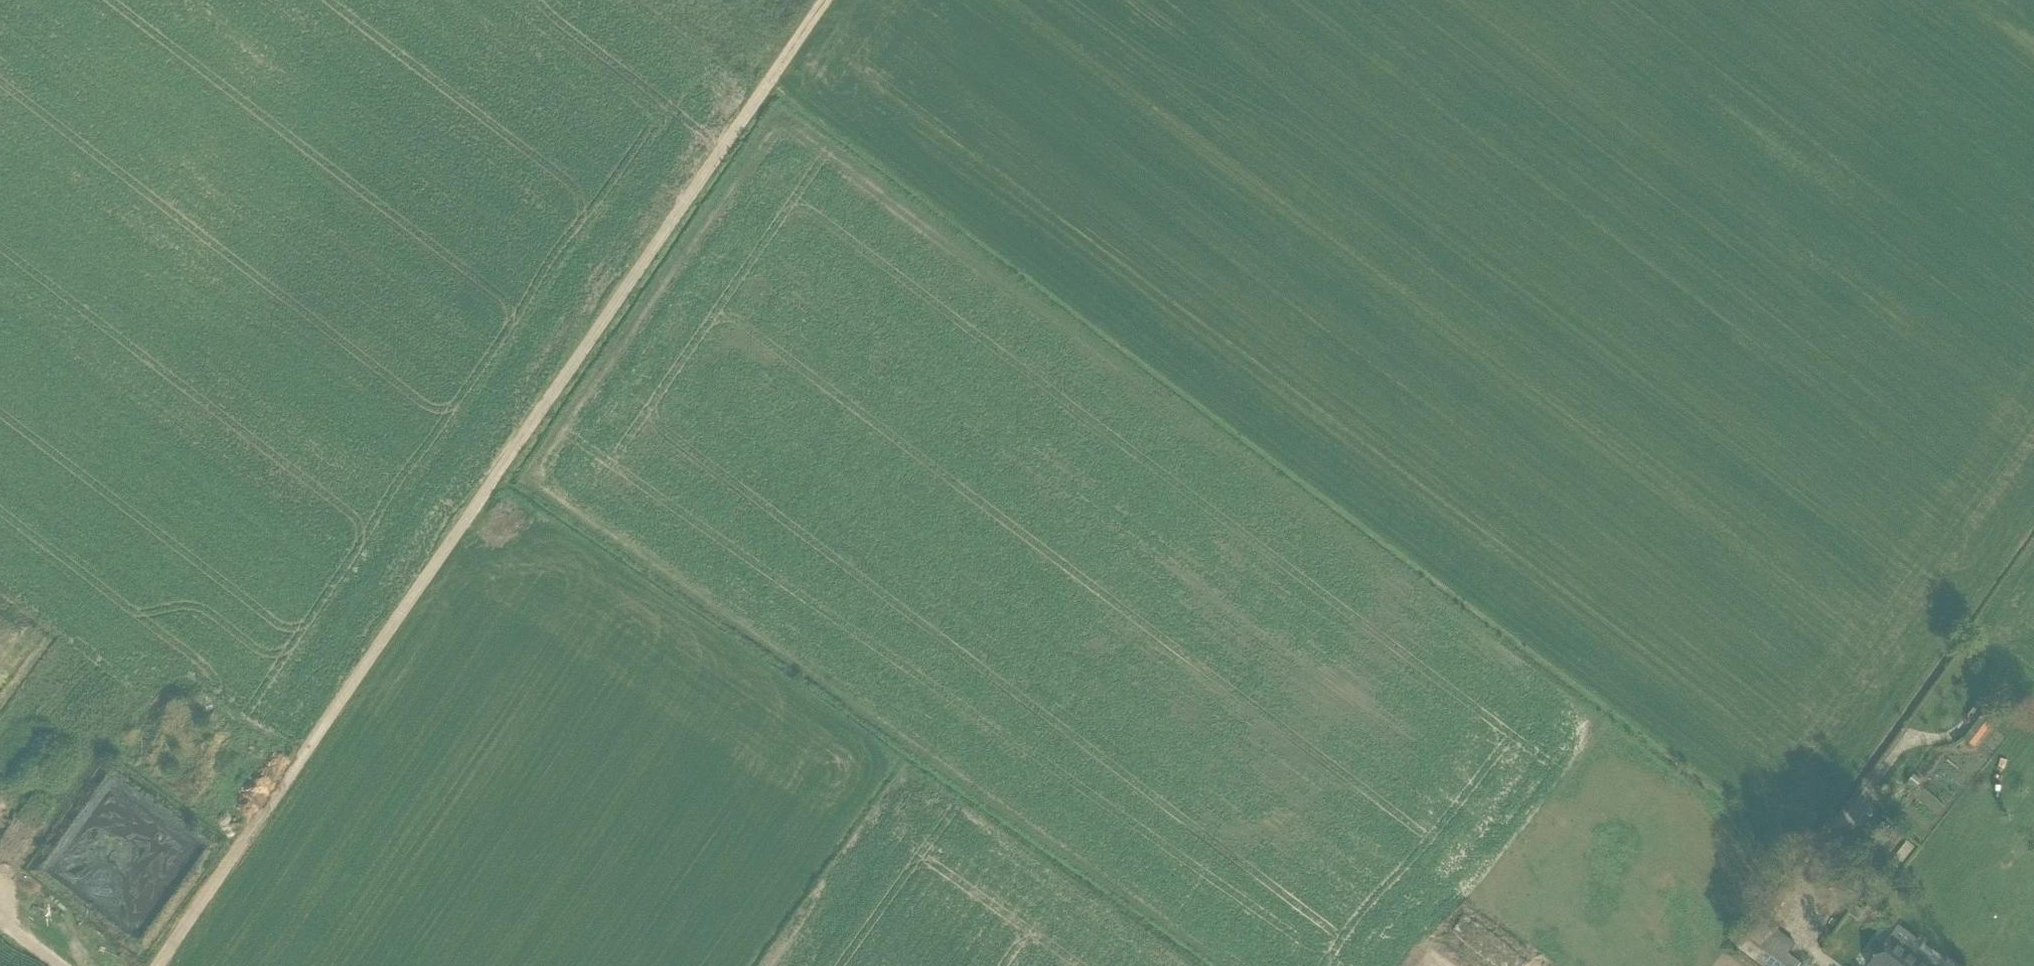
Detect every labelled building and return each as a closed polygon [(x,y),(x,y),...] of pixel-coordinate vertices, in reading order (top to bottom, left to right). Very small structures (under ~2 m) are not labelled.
[(1914,774),(1908,781),(1916,788),(1922,780),(1914,774)] [(1856,906),(1850,915),(1858,920),(1864,912),(1856,906)] [(1760,965),(1799,965),(1800,964),(1788,955),(1795,944),(1776,929),(1753,960),(1760,965)] [(1890,938),(1869,965),(1928,965),(1891,939),(1890,938)]
